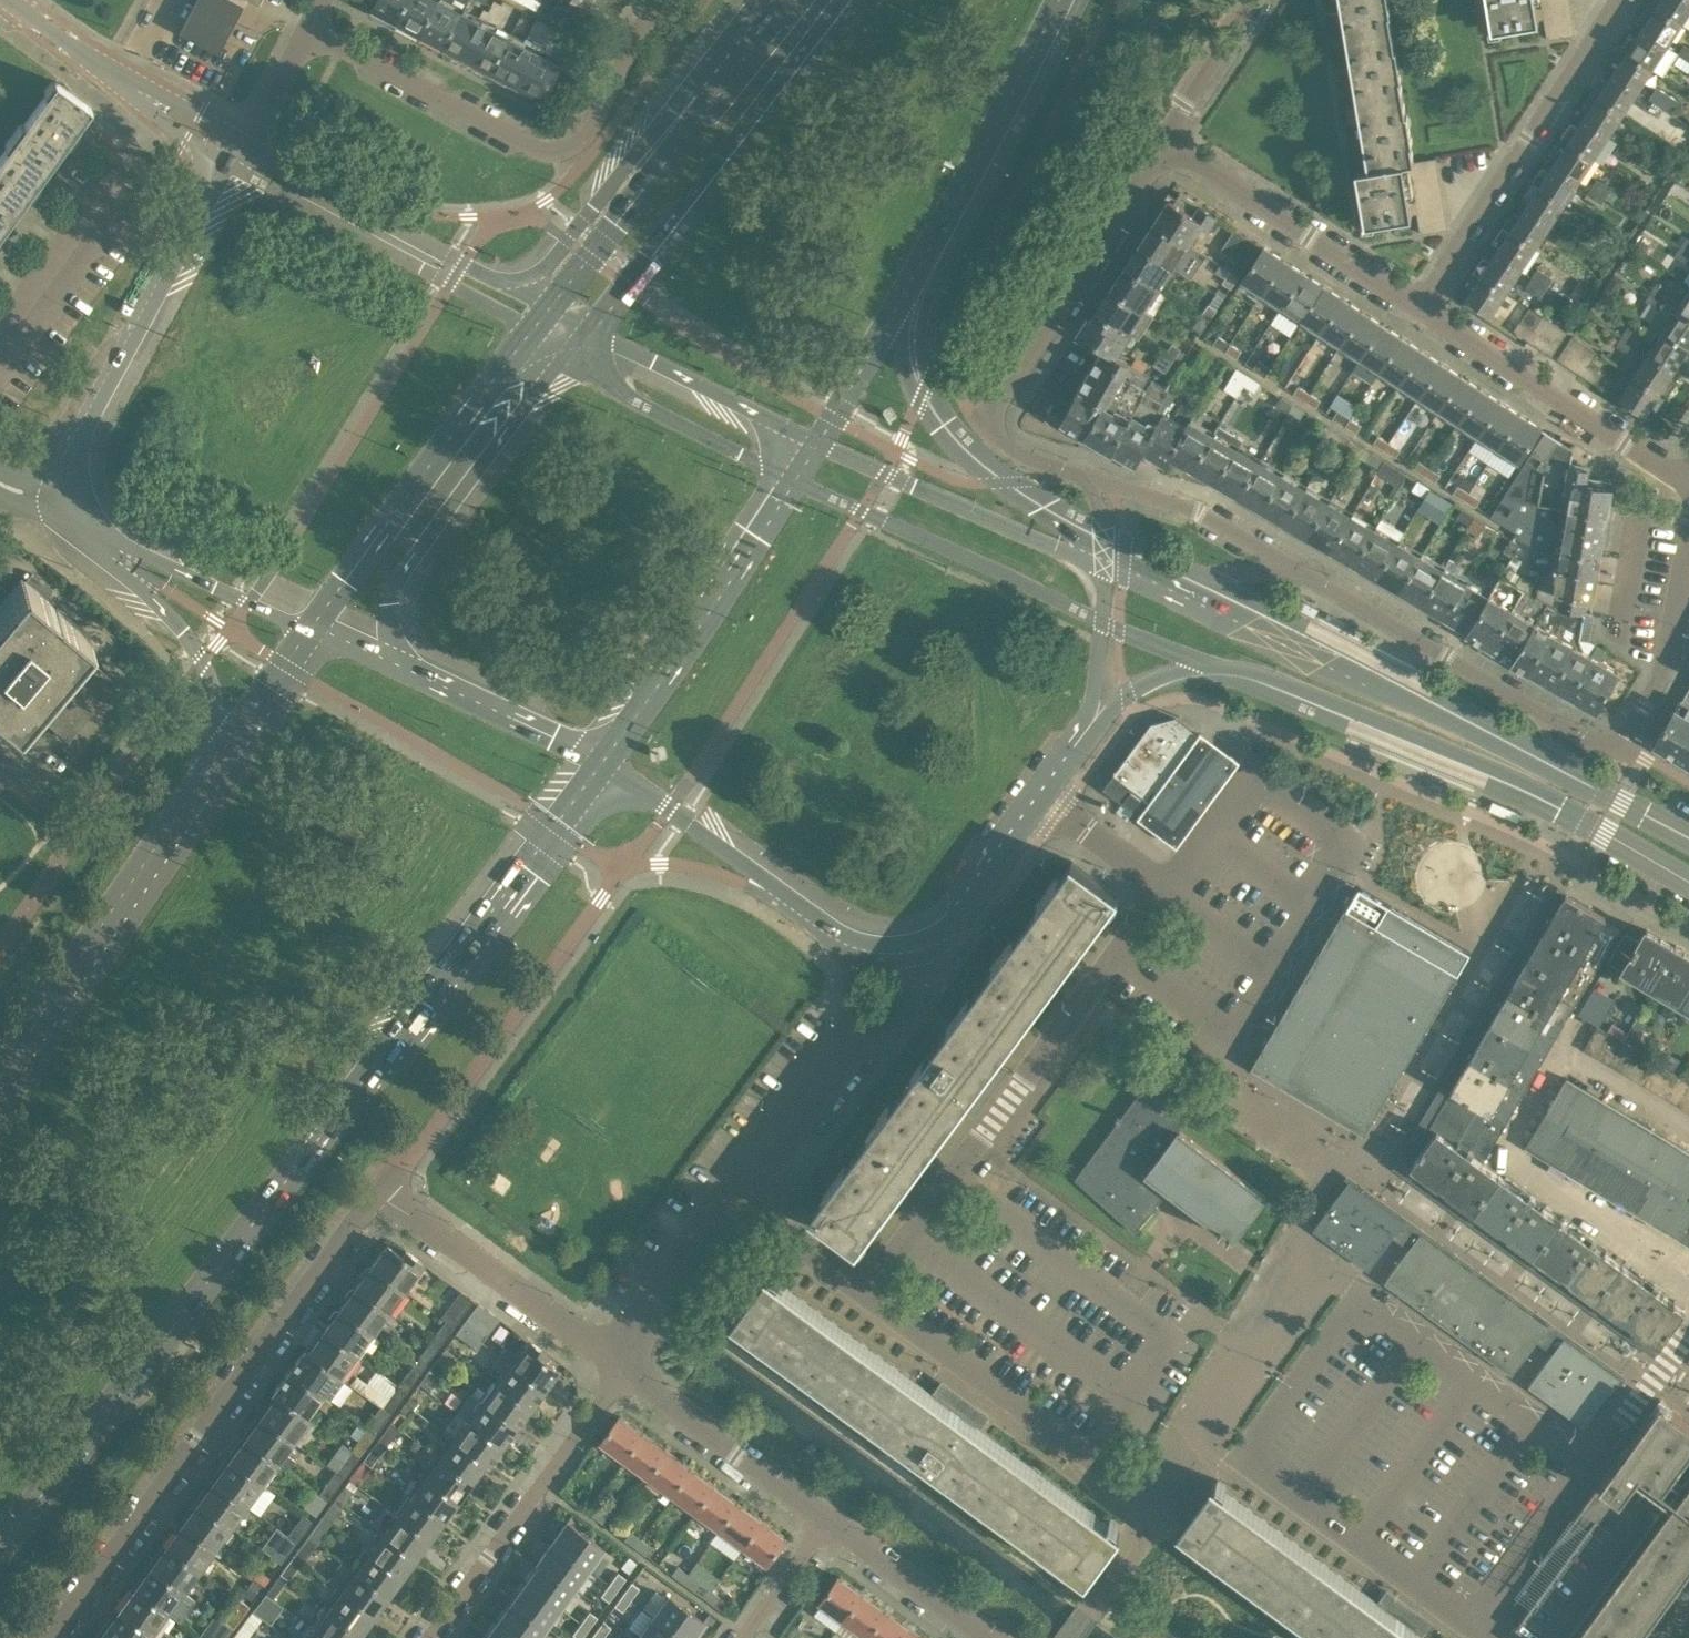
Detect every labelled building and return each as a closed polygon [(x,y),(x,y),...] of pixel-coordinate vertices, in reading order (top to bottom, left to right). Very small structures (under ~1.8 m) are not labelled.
[(374,7),(384,12),(385,16),(397,22),(409,0),(378,0),(374,7)] [(397,22),(409,29),(413,27),(421,32),(438,0),(409,0),(397,22)] [(421,32),(429,36),(430,40),(442,46),(462,10),(449,3),(451,0),(438,0),(421,32)] [(541,1),(537,9),(559,21),(561,16),(580,26),(588,8),(573,0),(539,0),(541,1)] [(1338,1),(1367,168),(1355,170),(1364,224),(1411,216),(1411,213),(1416,212),(1420,233),(1447,229),(1435,158),(1414,161),(1411,143),(1406,113),(1405,113),(1399,80),(1400,80),(1395,47),(1393,48),(1388,13),(1389,13),(1387,0),(1338,0),(1338,1)] [(1491,30),(1538,22),(1537,19),(1543,18),(1547,39),(1575,34),(1570,0),(1485,0),(1491,30)] [(1688,10),(1688,0),(1650,0),(1648,2),(1681,23),(1688,10)] [(1666,46),(1681,23),(1648,2),(1638,18),(1645,23),(1640,29),(1666,46)] [(462,10),(442,46),(454,53),(458,51),(468,57),(486,22),(464,11),(462,10)] [(486,22),(468,57),(477,61),(478,66),(490,72),(510,35),(486,22)] [(1651,68),(1666,46),(1640,29),(1635,37),(1629,33),(1619,47),(1651,68)] [(510,35),(490,72),(502,78),(506,77),(524,86),(525,90),(533,95),(537,93),(539,94),(548,77),(551,78),(553,79),(562,63),(557,60),(542,52),(545,47),(546,44),(527,34),(523,42),(510,35)] [(1688,61),(1688,47),(1684,44),(1678,53),(1688,61)] [(1637,90),(1651,68),(1619,47),(1609,62),(1616,67),(1612,73),(1637,90)] [(1673,62),(1688,72),(1688,70),(1688,61),(1679,54),(1673,62)] [(1590,91),(1622,112),(1637,90),(1612,73),(1606,82),(1599,78),(1590,91)] [(50,162),(89,108),(53,82),(14,135),(50,162)] [(1649,98),(1664,108),(1670,99),(1655,89),(1649,98)] [(1608,135),(1622,112),(1590,91),(1580,107),(1587,112),(1582,118),(1608,135)] [(1659,116),(1664,108),(1649,98),(1643,106),(1659,116)] [(1561,136),(1593,157),(1608,135),(1582,118),(1577,127),(1570,122),(1561,136)] [(1620,143),(1635,152),(1641,143),(1626,134),(1620,143)] [(11,215),(50,162),(14,135),(0,154),(0,207),(11,215)] [(1578,180),(1593,157),(1561,136),(1551,152),(1558,156),(1553,163),(1578,180)] [(1629,161),(1635,152),(1620,143),(1614,151),(1629,161)] [(1531,181),(1564,202),(1578,180),(1553,163),(1548,171),(1541,166),(1531,181)] [(1590,187),(1606,197),(1612,188),(1596,178),(1590,187)] [(1564,202),(1531,181),(1522,196),(1529,201),(1524,208),(1549,224),(1564,202)] [(1600,206),(1606,197),(1590,187),(1585,196),(1600,206)] [(1192,244),(1198,236),(1194,234),(1201,224),(1206,228),(1214,215),(1179,192),(1173,201),(1165,196),(1150,220),(1191,246),(1192,244)] [(11,215),(0,207),(0,230),(11,215)] [(1502,226),(1534,247),(1549,224),(1524,208),(1519,215),(1512,210),(1502,226)] [(1150,220),(1136,242),(1172,266),(1180,271),(1196,247),(1192,244),(1191,246),(1150,220)] [(1561,232),(1576,242),(1582,233),(1567,223),(1561,232)] [(1519,269),(1534,247),(1502,226),(1492,241),(1499,245),(1494,253),(1519,269)] [(1219,250),(1235,260),(1244,266),(1259,244),(1234,227),(1219,250)] [(1571,251),(1576,242),(1561,232),(1555,241),(1571,251)] [(1680,246),(1688,251),(1688,239),(1686,237),(1680,246)] [(1158,288),(1172,266),(1136,242),(1122,264),(1158,288)] [(1680,246),(1674,255),(1688,264),(1688,251),(1680,246)] [(1262,293),(1284,261),(1263,247),(1239,284),(1247,289),(1242,297),(1254,305),(1259,297),(1261,293),(1262,293)] [(1473,271),(1505,291),(1519,269),(1494,253),(1489,260),(1483,256),(1473,271)] [(1244,266),(1235,260),(1229,271),(1238,277),(1244,266)] [(1282,306),(1303,273),(1284,261),(1262,293),(1261,293),(1259,297),(1267,302),(1270,298),(1281,305),(1282,306)] [(1143,311),(1158,288),(1122,264),(1107,287),(1143,311)] [(1532,277),(1547,287),(1553,278),(1538,268),(1532,277)] [(1238,277),(1229,271),(1222,282),(1230,288),(1238,277)] [(1490,315),(1505,291),(1473,271),(1463,286),(1470,290),(1465,298),(1490,315)] [(1302,319),(1323,286),(1303,273),(1282,306),(1281,305),(1278,309),(1287,315),(1289,311),(1301,318),(1302,319)] [(1612,296),(1623,279),(1613,273),(1602,290),(1612,296)] [(1542,296),(1547,287),(1532,277),(1526,286),(1542,296)] [(1569,296),(1579,303),(1589,289),(1579,282),(1569,296)] [(1657,282),(1651,291),(1666,301),(1672,292),(1657,282)] [(1322,332),(1343,299),(1323,286),(1302,319),(1301,318),(1298,322),(1307,328),(1309,324),(1320,331),(1322,332)] [(1153,317),(1143,311),(1107,287),(1093,309),(1135,336),(1139,338),(1153,317)] [(1661,309),(1666,301),(1651,291),(1645,300),(1661,309)] [(1678,308),(1688,315),(1688,291),(1678,308)] [(1200,315),(1208,321),(1217,309),(1216,308),(1223,297),(1214,293),(1200,315)] [(1341,345),(1363,312),(1343,299),(1322,332),(1320,331),(1318,335),(1327,341),(1329,337),(1340,344),(1341,345)] [(1678,308),(1663,331),(1688,347),(1688,315),(1678,308)] [(1135,336),(1093,309),(1074,338),(1089,348),(1094,341),(1115,355),(1123,342),(1129,346),(1135,336)] [(1361,358),(1383,325),(1363,312),(1341,345),(1340,344),(1337,348),(1346,354),(1349,350),(1361,357),(1361,358)] [(1208,321),(1200,315),(1193,326),(1201,332),(1208,321)] [(1527,339),(1539,346),(1554,323),(1542,315),(1533,329),(1527,339)] [(1513,330),(1527,339),(1533,329),(1519,320),(1513,330)] [(1567,331),(1554,323),(1539,346),(1552,355),(1567,331)] [(1381,370),(1402,338),(1383,325),(1361,358),(1361,357),(1355,367),(1374,379),(1378,374),(1380,370),(1381,370)] [(1627,326),(1622,335),(1637,345),(1643,336),(1627,326)] [(1663,331),(1649,353),(1673,369),(1678,362),(1685,367),(1688,362),(1688,347),(1663,331)] [(1212,343),(1224,351),(1230,342),(1218,335),(1212,343)] [(1570,367),(1585,343),(1572,335),(1557,358),(1570,367)] [(1631,354),(1637,345),(1622,335),(1616,344),(1631,354)] [(1401,383),(1422,351),(1402,338),(1381,370),(1380,370),(1378,374),(1386,380),(1389,375),(1400,383),(1401,383)] [(1094,341),(1089,348),(1100,355),(1069,407),(1056,400),(1045,418),(1082,440),(1085,435),(1135,465),(1142,452),(1155,430),(1153,429),(1162,415),(1189,372),(1182,367),(1173,381),(1172,380),(1165,389),(1152,381),(1143,396),(1139,394),(1149,377),(1115,355),(1094,341)] [(1230,342),(1224,351),(1236,358),(1241,350),(1230,342)] [(1597,351),(1585,343),(1570,367),(1582,375),(1588,365),(1597,351)] [(1202,346),(1200,349),(1197,354),(1209,362),(1214,354),(1202,346)] [(1421,396),(1442,363),(1422,351),(1401,383),(1400,383),(1397,387),(1406,393),(1409,388),(1420,396),(1421,396)] [(1165,372),(1172,361),(1160,353),(1152,364),(1165,372)] [(1673,369),(1649,353),(1634,375),(1666,397),(1676,382),(1668,377),(1673,369)] [(1252,368),(1264,376),(1269,367),(1257,360),(1252,368)] [(1440,409),(1462,376),(1442,363),(1421,396),(1420,396),(1417,400),(1425,406),(1428,401),(1439,408),(1440,409)] [(1588,365),(1582,375),(1596,384),(1602,374),(1588,365)] [(1249,376),(1236,367),(1223,388),(1237,397),(1244,384),(1249,376)] [(1281,374),(1269,367),(1264,376),(1276,383),(1281,374)] [(1666,397),(1634,375),(1619,399),(1644,415),(1649,406),(1657,411),(1666,397)] [(1254,391),(1260,382),(1249,376),(1244,384),(1254,391)] [(1481,389),(1462,376),(1440,409),(1439,408),(1436,413),(1446,419),(1449,414),(1459,421),(1460,422),(1481,389)] [(1292,393),(1304,400),(1309,392),(1298,384),(1292,393)] [(1468,427),(1479,434),(1480,435),(1501,402),(1481,389),(1460,422),(1459,421),(1456,425),(1465,431),(1468,427)] [(1321,399),(1309,392),(1304,400),(1316,408),(1321,399)] [(1289,413),(1294,404),(1281,396),(1275,404),(1289,413)] [(1521,415),(1501,402),(1480,435),(1479,434),(1476,439),(1485,444),(1488,440),(1499,447),(1500,447),(1521,415)] [(1299,419),(1305,410),(1294,404),(1289,413),(1299,419)] [(1332,417),(1344,425),(1349,417),(1337,409),(1332,417)] [(1165,465),(1170,457),(1169,456),(1186,429),(1184,428),(1162,415),(1153,429),(1155,430),(1142,452),(1165,465)] [(1507,452),(1518,460),(1520,461),(1542,428),(1521,415),(1500,447),(1499,447),(1496,451),(1504,457),(1507,452)] [(1349,417),(1344,425),(1355,432),(1361,424),(1349,417)] [(1188,421),(1184,428),(1186,429),(1169,456),(1170,457),(1194,471),(1214,436),(1188,421)] [(1334,440),(1339,432),(1326,424),(1321,432),(1334,440)] [(1194,471),(1216,484),(1237,449),(1243,439),(1221,427),(1216,437),(1214,436),(1194,471)] [(1417,441),(1399,429),(1391,440),(1410,452),(1417,441)] [(1545,430),(1530,452),(1546,463),(1560,440),(1545,430)] [(1364,447),(1348,437),(1347,436),(1339,432),(1334,440),(1339,443),(1344,446),(1358,455),(1364,447)] [(1372,442),(1386,451),(1391,442),(1379,434),(1377,434),(1372,442)] [(1546,463),(1569,467),(1570,467),(1573,449),(1560,440),(1546,463)] [(1391,442),(1386,451),(1396,457),(1401,449),(1391,442)] [(1379,468),(1384,459),(1372,452),(1364,447),(1358,455),(1379,468)] [(1260,462),(1237,449),(1216,484),(1239,497),(1260,462)] [(1562,508),(1607,515),(1612,484),(1586,480),(1588,470),(1570,467),(1569,467),(1546,463),(1530,452),(1526,460),(1537,467),(1527,482),(1516,475),(1504,493),(1513,499),(1563,506),(1562,508)] [(1401,482),(1406,473),(1384,459),(1379,468),(1401,482)] [(1412,467),(1426,476),(1432,467),(1417,459),(1412,467)] [(1537,467),(1526,460),(1516,475),(1527,482),(1537,467)] [(1239,497),(1262,511),(1283,476),(1260,462),(1239,497)] [(1449,478),(1432,467),(1426,476),(1446,489),(1456,472),(1454,471),(1449,478)] [(1446,489),(1466,501),(1471,493),(1460,485),(1465,477),(1456,472),(1446,489)] [(1306,489),(1283,476),(1262,511),(1285,524),(1306,489)] [(1425,497),(1430,488),(1417,480),(1411,489),(1425,497)] [(1430,488),(1425,497),(1418,508),(1440,521),(1452,501),(1430,488)] [(1285,524),(1307,537),(1329,502),(1306,489),(1285,524)] [(1480,498),(1471,493),(1466,501),(1475,507),(1480,498)] [(1507,514),(1495,506),(1490,515),(1516,531),(1514,535),(1530,544),(1546,547),(1547,536),(1557,537),(1560,522),(1550,520),(1553,505),(1513,499),(1504,493),(1499,500),(1511,507),(1507,514)] [(1352,516),(1329,502),(1307,537),(1331,551),(1352,516)] [(1467,528),(1475,516),(1462,508),(1456,516),(1468,524),(1466,527),(1467,528)] [(1557,537),(1555,549),(1600,555),(1607,515),(1562,508),(1560,522),(1557,537)] [(1331,551),(1354,564),(1375,529),(1352,516),(1331,551)] [(1475,516),(1467,528),(1478,535),(1486,522),(1475,516)] [(1398,543),(1375,529),(1354,564),(1377,578),(1398,543)] [(1514,555),(1521,544),(1511,538),(1504,550),(1513,556),(1514,555)] [(1399,591),(1420,556),(1398,543),(1377,578),(1399,591)] [(1552,561),(1553,550),(1533,547),(1531,559),(1552,561)] [(1544,563),(1538,596),(1548,602),(1558,608),(1583,612),(1584,613),(1586,598),(1592,599),(1600,555),(1555,549),(1554,549),(1553,550),(1552,561),(1551,564),(1544,563)] [(1514,555),(1513,556),(1508,566),(1516,570),(1522,559),(1514,555)] [(1443,569),(1420,556),(1399,591),(1423,604),(1443,569)] [(1531,560),(1529,574),(1539,575),(1541,562),(1531,560)] [(1516,584),(1521,575),(1509,568),(1504,577),(1516,584)] [(1423,604),(1446,618),(1467,583),(1443,569),(1423,604)] [(31,572),(24,580),(47,600),(54,591),(31,572)] [(1500,575),(1488,595),(1490,596),(1469,631),(1468,633),(1491,647),(1524,588),(1516,584),(1504,577),(1500,575)] [(1516,584),(1524,588),(1529,591),(1534,582),(1529,579),(1521,575),(1516,584)] [(14,721),(15,719),(10,716),(21,703),(26,706),(62,736),(74,722),(80,727),(105,697),(99,692),(111,677),(76,648),(71,644),(82,631),(86,635),(88,633),(51,603),(47,600),(24,580),(22,578),(10,592),(0,584),(0,585),(0,710),(14,721)] [(1490,596),(1488,595),(1467,583),(1446,618),(1469,631),(1490,596)] [(1548,602),(1538,596),(1529,591),(1524,588),(1491,647),(1513,660),(1548,602)] [(1558,608),(1548,602),(1513,660),(1568,692),(1590,653),(1578,646),(1583,612),(1558,608)] [(1568,692),(1597,708),(1619,670),(1590,653),(1568,692)] [(1682,699),(1682,698),(1656,742),(1686,760),(1688,755),(1688,686),(1682,699)] [(1114,772),(1146,795),(1150,799),(1189,747),(1153,720),(1115,771),(1114,772)] [(1202,735),(1138,821),(1178,850),(1242,765),(1202,735)] [(1146,795),(1114,772),(1113,773),(1114,774),(1105,786),(1135,809),(1146,795)] [(1074,860),(815,1209),(858,1241),(859,1239),(862,1241),(869,1232),(866,1230),(963,1100),(970,1105),(987,1083),(979,1077),(1108,902),(1111,905),(1118,896),(1115,893),(1116,891),(1074,860)] [(1358,885),(1258,1059),(1368,1122),(1374,1111),(1380,1101),(1450,979),(1454,972),(1468,948),(1358,885)] [(1565,892),(1527,958),(1583,991),(1619,927),(1603,918),(1605,914),(1565,892)] [(1610,956),(1625,965),(1625,966),(1688,1004),(1688,953),(1645,927),(1638,939),(1625,931),(1610,956)] [(1564,1023),(1583,991),(1527,958),(1508,991),(1564,1023)] [(1593,985),(1582,1013),(1605,1022),(1616,993),(1593,985)] [(1545,1056),(1564,1023),(1508,991),(1489,1023),(1545,1056)] [(1526,1089),(1545,1056),(1489,1023),(1470,1056),(1526,1089)] [(1583,1049),(1596,1056),(1609,1032),(1597,1025),(1583,1049)] [(1596,1056),(1608,1063),(1623,1040),(1609,1032),(1596,1056)] [(1608,1063),(1620,1070),(1635,1047),(1623,1040),(1608,1063)] [(1620,1070),(1632,1077),(1646,1054),(1635,1047),(1620,1070)] [(1643,1084),(1658,1061),(1646,1054),(1632,1077),(1643,1084)] [(1507,1121),(1526,1089),(1470,1056),(1451,1089),(1452,1090),(1507,1121)] [(1643,1084),(1655,1091),(1669,1067),(1658,1061),(1643,1084)] [(1655,1091),(1667,1097),(1680,1074),(1669,1067),(1655,1091)] [(1135,1231),(1159,1205),(1150,1197),(1161,1182),(1235,1237),(1267,1194),(1181,1129),(1202,1101),(1159,1068),(1123,1116),(1119,1113),(1116,1117),(1119,1119),(1076,1177),(1135,1231)] [(1678,1104),(1688,1085),(1688,1079),(1680,1074),(1667,1097),(1678,1104)] [(1688,1236),(1688,1151),(1567,1077),(1526,1147),(1685,1242),(1688,1236)] [(1688,1110),(1688,1085),(1678,1104),(1688,1110)] [(1484,1162),(1507,1121),(1452,1090),(1431,1125),(1437,1129),(1438,1128),(1470,1151),(1484,1162)] [(1438,1128),(1437,1129),(1410,1165),(1442,1189),(1470,1151),(1438,1128)] [(1501,1174),(1484,1162),(1470,1151),(1442,1189),(1473,1212),(1501,1174)] [(1504,1234),(1531,1196),(1501,1174),(1473,1212),(1504,1234)] [(1351,1255),(1386,1207),(1368,1194),(1349,1180),(1314,1228),(1333,1241),(1351,1255)] [(1561,1218),(1531,1196),(1504,1234),(1534,1256),(1561,1218)] [(1386,1207),(1351,1255),(1370,1268),(1405,1220),(1386,1207)] [(1565,1279),(1593,1241),(1561,1218),(1534,1256),(1565,1279)] [(1437,1244),(1421,1232),(1406,1252),(1386,1280),(1402,1292),(1437,1244)] [(1623,1264),(1593,1241),(1565,1279),(1596,1302),(1623,1264)] [(401,1288),(421,1261),(405,1249),(401,1253),(385,1242),(369,1264),(401,1288)] [(1453,1256),(1437,1244),(1402,1292),(1418,1304),(1453,1256)] [(1449,1327),(1484,1279),(1453,1256),(1418,1304),(1449,1327)] [(386,1308),(401,1288),(369,1264),(368,1265),(365,1265),(360,1273),(361,1276),(354,1285),(386,1308)] [(1626,1323),(1654,1286),(1623,1264),(1596,1302),(1626,1323)] [(1108,1520),(978,1424),(984,1415),(958,1396),(952,1405),(780,1278),(782,1275),(773,1268),(771,1271),(769,1269),(736,1314),(1086,1573),(1119,1529),(1117,1527),(1119,1524),(1110,1517),(1108,1520)] [(1481,1350),(1516,1302),(1484,1279),(1449,1327),(1481,1350)] [(370,1330),(386,1308),(354,1285),(353,1287),(350,1287),(344,1295),(345,1297),(338,1307),(370,1330)] [(1654,1286),(1626,1323),(1658,1347),(1685,1309),(1654,1286)] [(473,1299),(459,1290),(440,1316),(445,1319),(453,1325),(473,1299)] [(473,1327),(487,1309),(477,1302),(464,1320),(473,1327)] [(1516,1302),(1481,1350),(1513,1373),(1548,1325),(1516,1302)] [(354,1352),(370,1330),(338,1307),(337,1309),(334,1308),(328,1315),(330,1319),(322,1329),(354,1352)] [(480,1342),(498,1317),(487,1309),(473,1327),(464,1320),(459,1327),(480,1342)] [(438,1346),(453,1325),(445,1319),(430,1340),(438,1346)] [(480,1342),(459,1327),(455,1333),(475,1348),(480,1342)] [(338,1373),(354,1352),(322,1329),(321,1330),(318,1330),(312,1337),(314,1340),(306,1350),(335,1371),(338,1373)] [(1529,1385),(1583,1424),(1585,1426),(1620,1377),(1564,1337),(1529,1385)] [(545,1351),(528,1339),(516,1356),(511,1352),(505,1360),(542,1387),(556,1367),(541,1357),(545,1351)] [(430,1340),(413,1363),(422,1369),(438,1346),(430,1340)] [(318,1393),(335,1371),(306,1350),(303,1347),(287,1369),(318,1393)] [(453,1354),(444,1347),(432,1364),(440,1370),(453,1354)] [(504,1372),(496,1382),(531,1408),(539,1396),(538,1392),(542,1387),(505,1360),(499,1368),(504,1372)] [(400,1380),(409,1387),(422,1369),(413,1363),(400,1380)] [(440,1370),(432,1364),(427,1371),(435,1377),(440,1370)] [(318,1393),(287,1369),(272,1390),(303,1414),(313,1400),(326,1410),(332,1402),(318,1393)] [(382,1405),(390,1411),(405,1391),(376,1369),(368,1380),(357,1373),(350,1383),(381,1406),(382,1405)] [(524,1417),(531,1408),(496,1382),(488,1394),(483,1390),(478,1398),(514,1425),(520,1417),(524,1417)] [(307,1416),(303,1414),(272,1390),(255,1413),(291,1439),(307,1416)] [(404,1402),(412,1408),(417,1402),(409,1396),(404,1402)] [(514,1425),(478,1398),(472,1406),(477,1409),(469,1420),(502,1446),(511,1433),(510,1431),(514,1425)] [(404,1402),(399,1409),(407,1414),(412,1408),(404,1402)] [(1619,1516),(1638,1489),(1674,1516),(1585,1637),(1646,1637),(1688,1578),(1688,1426),(1677,1417),(1680,1413),(1660,1404),(1599,1502),(1619,1516)] [(366,1428),(374,1434),(390,1411),(382,1405),(381,1406),(366,1428)] [(291,1439),(255,1413),(240,1434),(275,1460),(287,1468),(295,1459),(282,1450),(291,1439)] [(645,1431),(620,1413),(601,1439),(626,1457),(645,1431)] [(502,1446),(469,1420),(460,1432),(455,1428),(450,1436),(484,1461),(486,1463),(492,1455),(495,1456),(502,1446)] [(390,1421),(376,1440),(385,1446),(399,1428),(390,1421)] [(359,1454),(374,1434),(366,1428),(351,1448),(359,1454)] [(645,1431),(626,1457),(649,1475),(668,1449),(645,1431)] [(260,1480),(275,1460),(240,1434),(225,1455),(260,1480)] [(484,1461),(450,1436),(447,1434),(441,1442),(446,1445),(439,1456),(471,1480),(472,1478),(476,1478),(482,1469),(480,1467),(484,1461)] [(390,1450),(385,1446),(376,1440),(371,1447),(362,1459),(371,1466),(380,1454),(385,1457),(390,1450)] [(351,1448),(341,1442),(334,1452),(343,1459),(351,1448)] [(343,1477),(359,1454),(351,1448),(343,1459),(336,1469),(335,1471),(343,1477)] [(668,1449),(649,1475),(673,1492),(692,1466),(668,1449)] [(471,1480),(439,1456),(434,1452),(427,1461),(432,1465),(425,1475),(424,1476),(456,1500),(458,1496),(462,1497),(467,1490),(465,1487),(471,1480)] [(244,1502),(260,1480),(225,1455),(209,1476),(244,1502)] [(357,1484),(371,1466),(362,1459),(349,1478),(357,1484)] [(692,1466),(673,1492),(697,1509),(716,1483),(692,1466)] [(327,1498),(343,1477),(335,1471),(319,1492),(327,1498)] [(418,1484),(411,1494),(410,1494),(442,1519),(444,1516),(448,1516),(453,1508),(452,1505),(456,1500),(424,1476),(425,1475),(420,1471),(414,1480),(418,1484)] [(209,1476),(193,1497),(228,1523),(237,1512),(242,1515),(248,1507),(243,1503),(244,1502),(209,1476)] [(349,1478),(334,1498),(343,1503),(357,1484),(349,1478)] [(1421,1634),(1428,1624),(1403,1605),(1396,1614),(1224,1488),(1226,1485),(1217,1478),(1215,1481),(1213,1480),(1181,1523),(1336,1637),(1427,1637),(1421,1634)] [(716,1483),(697,1509),(720,1527),(739,1501),(716,1483)] [(438,1525),(442,1519),(410,1494),(411,1494),(406,1490),(399,1499),(405,1503),(397,1513),(396,1514),(428,1538),(430,1536),(433,1535),(439,1527),(438,1525)] [(313,1491),(303,1506),(315,1515),(326,1500),(313,1491)] [(212,1546),(228,1523),(193,1497),(177,1520),(212,1546)] [(585,1499),(579,1507),(590,1515),(596,1506),(585,1499)] [(331,1501),(321,1516),(330,1522),(340,1508),(331,1501)] [(739,1501),(720,1527),(744,1544),(763,1518),(739,1501)] [(607,1514),(596,1506),(590,1515),(601,1522),(607,1514)] [(424,1544),(428,1538),(396,1514),(397,1513),(391,1509),(385,1517),(391,1522),(383,1532),(382,1532),(414,1556),(416,1554),(419,1554),(425,1546),(424,1544)] [(296,1540),(311,1520),(302,1514),(287,1534),(296,1540)] [(316,1542),(330,1522),(321,1516),(307,1535),(316,1542)] [(763,1518),(744,1544),(769,1562),(788,1536),(763,1518)] [(196,1567),(212,1546),(177,1520),(162,1541),(196,1567)] [(586,1567),(601,1547),(565,1521),(551,1541),(586,1567)] [(410,1562),(414,1556),(382,1532),(383,1532),(378,1528),(372,1537),(377,1540),(370,1550),(368,1552),(400,1576),(402,1573),(406,1573),(411,1566),(410,1562)] [(634,1547),(640,1538),(629,1531),(623,1539),(634,1547)] [(280,1562),(296,1540),(287,1534),(286,1533),(270,1554),(280,1562)] [(303,1561),(316,1542),(307,1535),(293,1553),(301,1559),(303,1561)] [(650,1546),(640,1538),(634,1547),(644,1554),(650,1546)] [(180,1588),(196,1567),(162,1541),(146,1563),(180,1588)] [(538,1563),(539,1562),(572,1586),(586,1567),(551,1541),(536,1561),(538,1563)] [(396,1581),(400,1576),(368,1552),(370,1550),(364,1547),(358,1556),(363,1559),(355,1570),(387,1594),(389,1592),(392,1592),(398,1584),(396,1581)] [(293,1553),(279,1573),(288,1579),(301,1559),(293,1553)] [(635,1561),(627,1555),(620,1565),(628,1571),(635,1561)] [(558,1606),(572,1586),(539,1562),(538,1563),(532,1571),(530,1570),(524,1578),(526,1579),(524,1581),(558,1606)] [(195,1599),(180,1588),(146,1563),(130,1584),(165,1609),(180,1620),(195,1599)] [(670,1574),(681,1581),(687,1573),(677,1565),(670,1574)] [(382,1601),(387,1594),(355,1570),(350,1566),(344,1575),(349,1578),(341,1589),(341,1590),(372,1613),(374,1611),(378,1611),(383,1603),(382,1601)] [(608,1583),(616,1589),(625,1577),(617,1571),(608,1583)] [(270,1585),(265,1593),(273,1599),(273,1598),(288,1579),(279,1573),(270,1585)] [(681,1581),(705,1599),(711,1590),(687,1573),(681,1581)] [(845,1618),(864,1592),(840,1574),(821,1601),(845,1618)] [(249,1598),(260,1582),(252,1576),(240,1592),(249,1598)] [(558,1606),(524,1581),(523,1583),(521,1582),(515,1590),(517,1591),(510,1601),(544,1625),(558,1606)] [(630,1599),(638,1587),(630,1581),(622,1593),(630,1599)] [(608,1583),(600,1594),(608,1601),(616,1589),(608,1583)] [(114,1605),(149,1631),(149,1632),(157,1637),(159,1637),(165,1630),(155,1623),(165,1609),(130,1584),(114,1605)] [(368,1620),(372,1613),(341,1590),(341,1589),(336,1585),(330,1594),(335,1598),(328,1608),(322,1604),(322,1605),(359,1632),(360,1631),(363,1631),(369,1622),(368,1620)] [(705,1599),(720,1610),(726,1601),(711,1590),(705,1599)] [(868,1635),(887,1609),(864,1592),(845,1618),(868,1635)] [(274,1599),(273,1598),(273,1599),(265,1593),(251,1611),(260,1618),(274,1599)] [(622,1593),(613,1604),(621,1611),(630,1599),(622,1593)] [(702,1621),(667,1595),(652,1615),(683,1637),(690,1637),(702,1621)] [(233,1627),(249,1605),(240,1600),(224,1621),(233,1627)] [(544,1625),(510,1601),(503,1610),(501,1609),(496,1616),(498,1618),(496,1620),(521,1637),(535,1637),(544,1625)] [(149,1631),(114,1605),(99,1627),(114,1637),(144,1637),(149,1631)] [(308,1624),(327,1637),(355,1637),(359,1632),(322,1605),(316,1613),(321,1617),(314,1626),(309,1623),(308,1624)] [(911,1626),(887,1609),(868,1635),(872,1637),(903,1637),(911,1626)] [(588,1628),(597,1616),(589,1610),(580,1622),(588,1628)] [(246,1637),(260,1618),(251,1611),(237,1630),(246,1637)] [(643,1637),(683,1637),(652,1615),(638,1634),(643,1637)] [(496,1620),(495,1622),(493,1620),(487,1628),(489,1630),(483,1637),(521,1637),(496,1620)] [(602,1637),(610,1626),(602,1620),(593,1632),(602,1637)] [(572,1633),(578,1637),(581,1637),(588,1628),(580,1622),(572,1633)] [(308,1624),(302,1632),(307,1636),(305,1637),(327,1637),(308,1624)] [(911,1626),(903,1637),(927,1637),(911,1626)] [(99,1627),(91,1637),(114,1637),(99,1627)]
